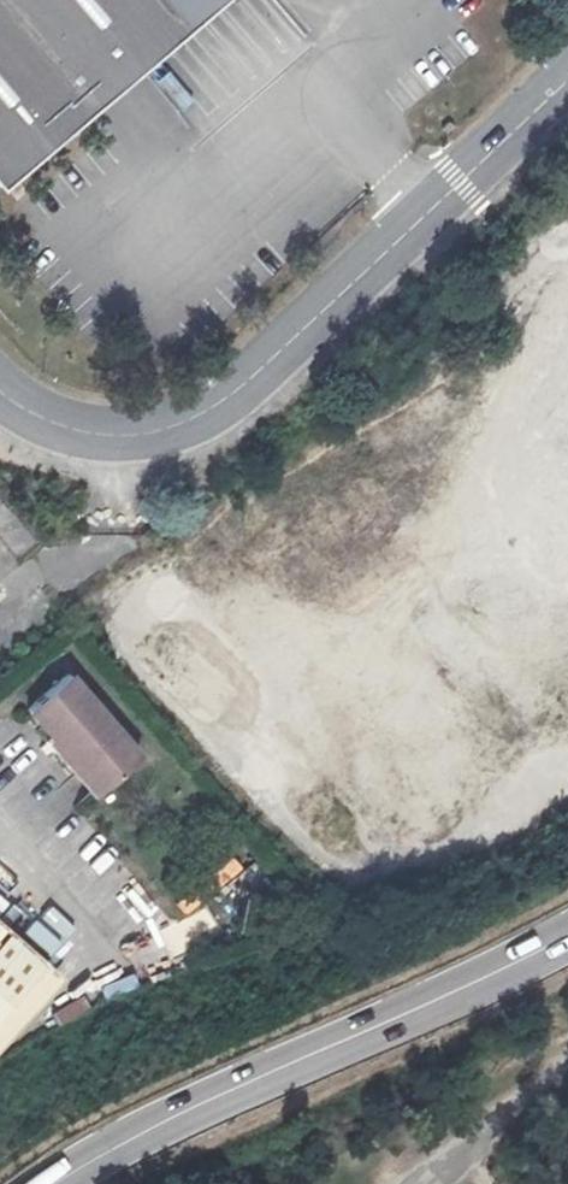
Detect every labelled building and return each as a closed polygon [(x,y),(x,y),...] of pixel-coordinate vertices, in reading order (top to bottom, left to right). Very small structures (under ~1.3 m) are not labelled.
[(99,100),(92,92),(200,0),(0,0),(0,185),(99,100)] [(99,100),(216,0),(200,0),(92,92),(99,100)] [(27,709),(52,738),(97,791),(138,756),(68,674),(27,709)] [(97,791),(52,738),(47,742),(93,795),(97,791)] [(44,963),(0,925),(0,1014),(44,963)]
